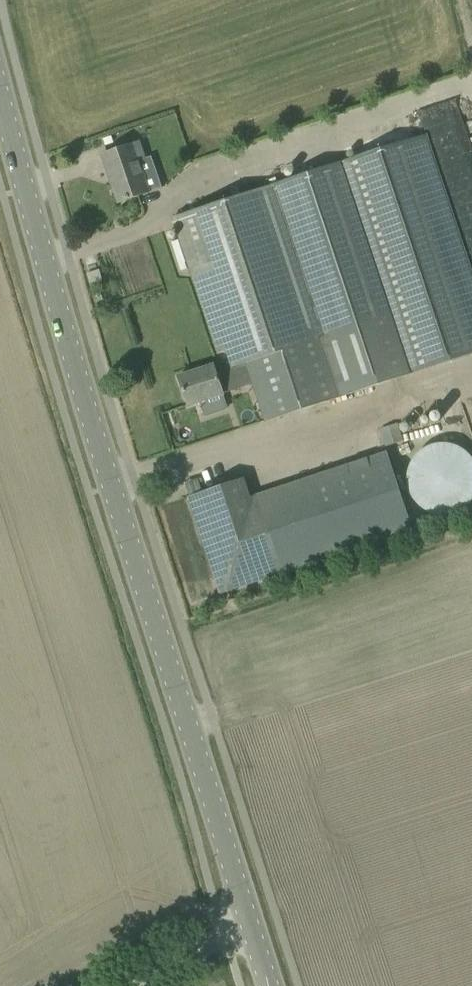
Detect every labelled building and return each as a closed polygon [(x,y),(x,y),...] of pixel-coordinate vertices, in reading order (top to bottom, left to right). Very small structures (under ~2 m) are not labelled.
[(454,116),(458,115),(455,104),(424,111),(430,136),(457,130),(454,116)] [(423,135),(337,163),(343,182),(342,183),(406,376),(471,354),(471,284),(423,135)] [(138,164),(145,162),(138,143),(102,155),(118,203),(148,193),(138,164)] [(342,183),(343,182),(337,163),(173,217),(219,353),(225,351),(229,363),(216,367),(216,365),(178,377),(188,406),(252,383),(265,422),(406,376),(342,183)] [(397,423),(380,429),(385,445),(402,440),(397,423)] [(469,455),(461,449),(456,446),(448,444),(441,443),(435,444),(428,446),(424,448),(421,450),(414,457),(409,464),(407,473),(406,483),(408,490),(412,500),(422,509),(431,513),(443,515),(453,514),(463,508),(471,501),(471,499),(471,459),(469,455)] [(250,498),(243,478),(188,496),(220,593),(412,530),(387,452),(250,498)]
